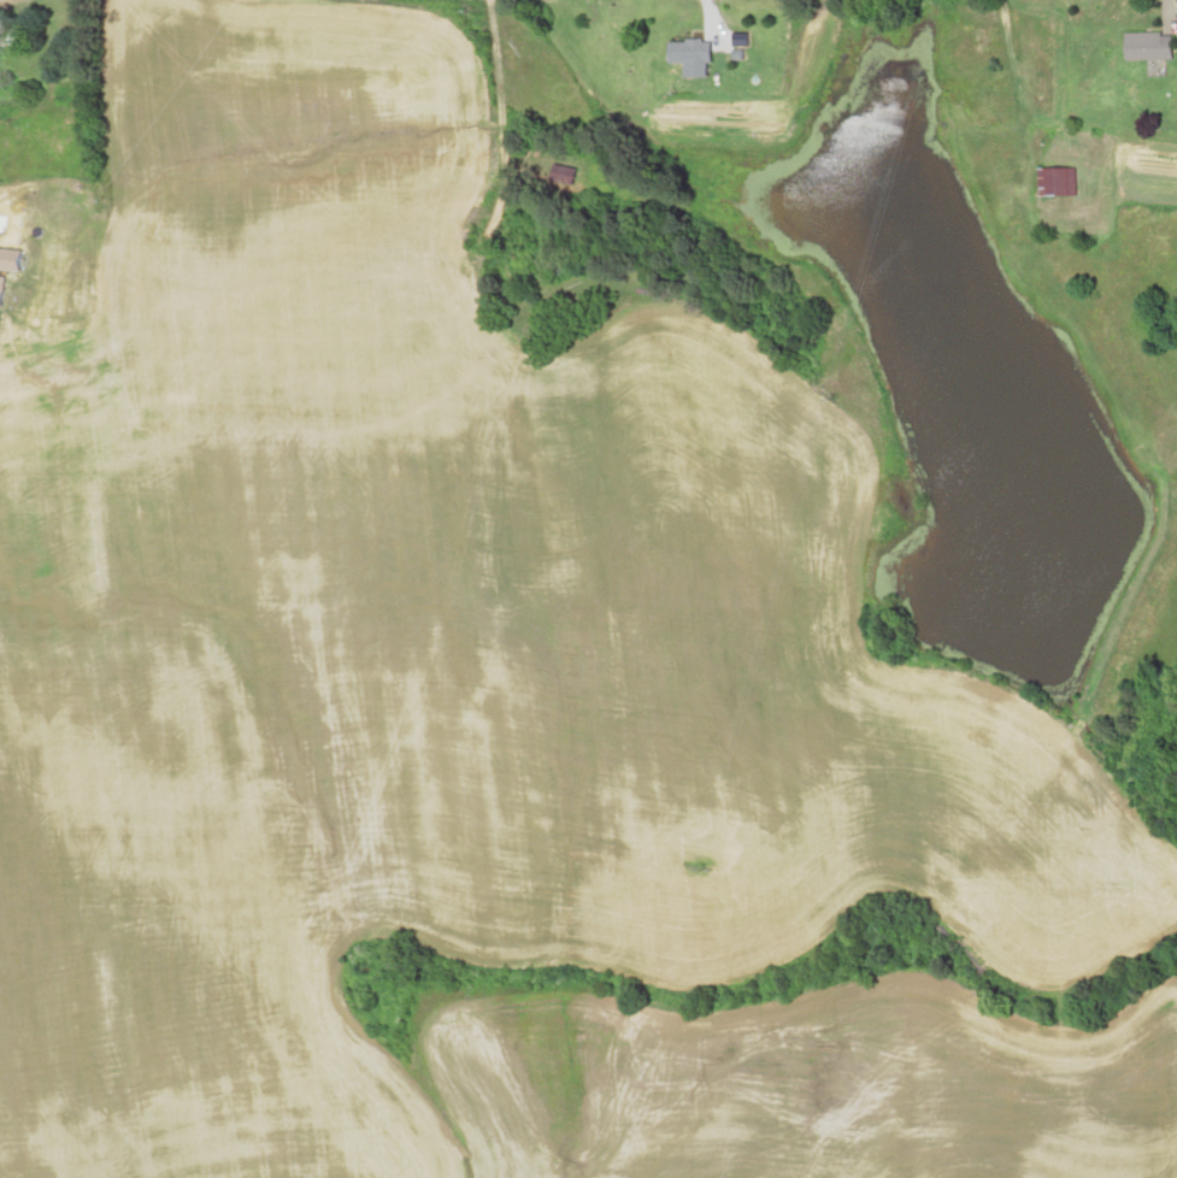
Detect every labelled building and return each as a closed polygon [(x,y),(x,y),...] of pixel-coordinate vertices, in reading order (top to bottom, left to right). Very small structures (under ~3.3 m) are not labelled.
[(1135,34),(1136,60),(1176,59),(1176,33),(1135,34)] [(679,63),(693,63),(693,77),(721,77),(721,41),(679,41),(679,63)] [(11,75),(11,45),(0,45),(0,75),(11,75)] [(1083,168),(1043,168),(1043,196),(1083,196),(1083,168)]
